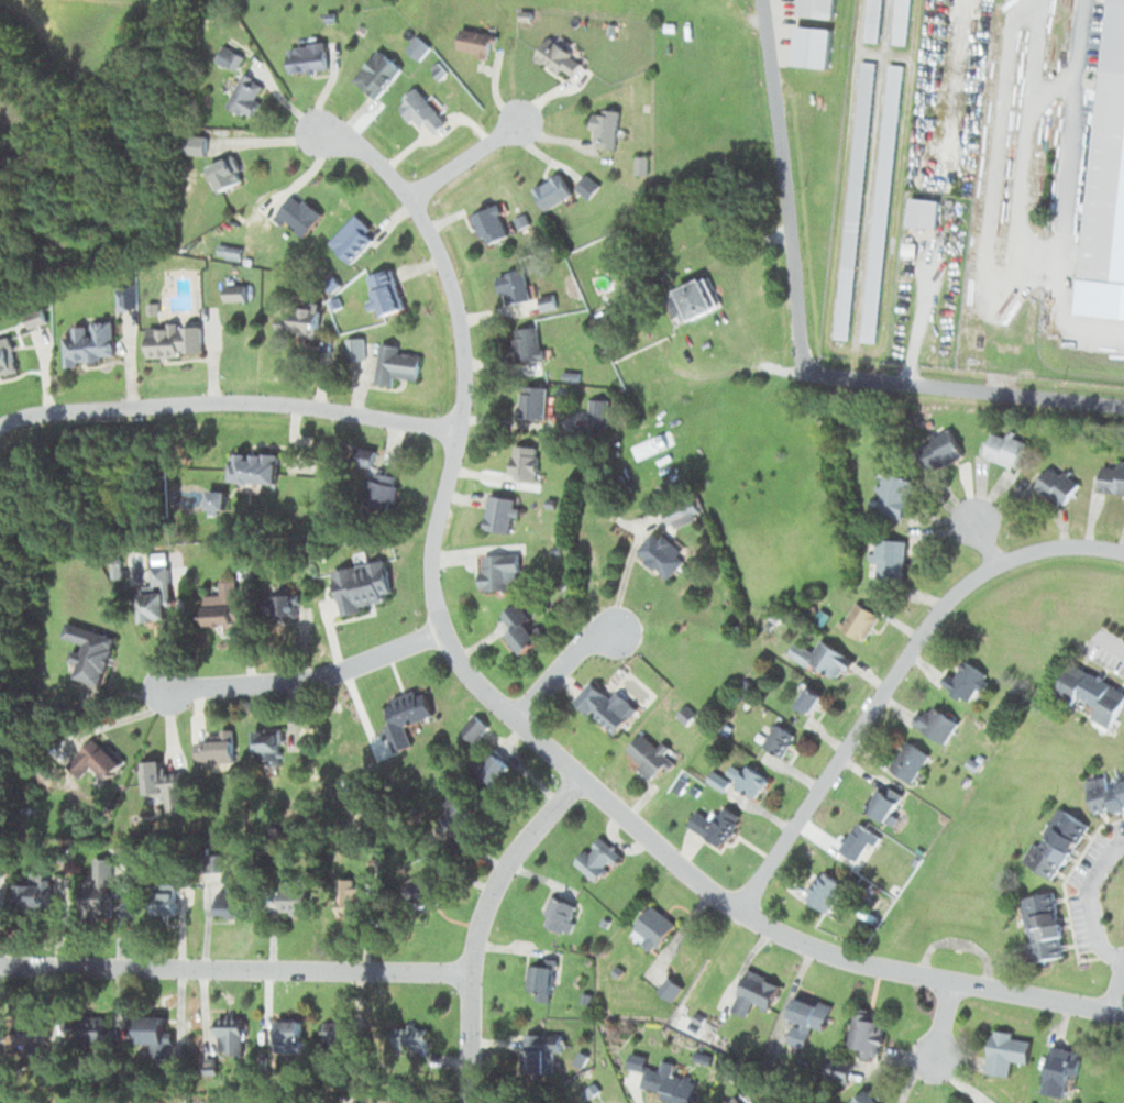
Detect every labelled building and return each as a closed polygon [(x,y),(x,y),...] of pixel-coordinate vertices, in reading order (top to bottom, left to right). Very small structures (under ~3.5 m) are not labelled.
[(797,14),(832,17),(833,0),(798,0),(797,14)] [(878,41),(882,0),(867,0),(863,40),(878,41)] [(891,42),(907,43),(910,0),(895,0),(891,42)] [(1123,282),(1123,0),(1104,0),(1082,278),(1123,282)] [(455,47),(489,56),(495,35),(461,26),(455,47)] [(794,65),(797,27),(833,30),(829,68),(794,65)] [(580,64),(551,35),(534,53),(556,74),(563,68),(569,75),(580,64)] [(325,71),(325,43),(287,43),(287,71),(325,71)] [(373,97),(400,69),(379,48),(352,75),(373,97)] [(833,341),(862,67),(875,68),(846,342),(833,341)] [(888,69),(901,71),(877,345),(863,343),(888,69)] [(247,117),(265,86),(242,73),(224,103),(247,117)] [(446,122),(414,86),(396,102),(418,126),(423,121),(434,133),(446,122)] [(615,108),(590,108),(590,142),(615,142),(615,108)] [(185,153),(204,153),(204,134),(185,134),(185,153)] [(207,165),(218,189),(239,180),(228,156),(207,165)] [(571,192),(557,172),(532,190),(546,209),(571,192)] [(320,216),(295,191),(275,211),(300,236),(320,216)] [(935,226),(936,198),(908,197),(906,225),(935,226)] [(469,219),(488,245),(509,229),(490,203),(469,219)] [(376,235),(355,213),(327,241),(349,262),(376,235)] [(367,276),(381,314),(403,307),(390,268),(367,276)] [(496,276),(505,304),(522,298),(513,270),(496,276)] [(664,292),(676,324),(718,308),(706,277),(664,292)] [(244,300),(244,284),(224,284),(224,300),(244,300)] [(289,334),(317,334),(317,304),(289,304),(289,334)] [(64,362),(114,361),(113,322),(71,323),(72,335),(63,335),(64,362)] [(146,326),(146,355),(200,354),(199,326),(146,326)] [(514,361),(543,361),(543,345),(537,345),(537,327),(514,327),(514,361)] [(9,337),(0,338),(0,374),(15,372),(9,337)] [(373,382),(391,385),(392,377),(416,381),(420,354),(396,351),(397,344),(379,342),(373,382)] [(545,384),(519,384),(519,419),(545,419),(545,384)] [(605,421),(605,399),(588,399),(588,421),(605,421)] [(962,455),(950,429),(918,443),(930,470),(962,455)] [(1014,468),(1025,442),(993,430),(983,455),(1014,468)] [(536,478),(536,446),(511,446),(511,478),(536,478)] [(230,452),(230,481),(274,481),(274,452),(230,452)] [(1101,463),(1098,491),(1123,494),(1123,465),(1101,463)] [(1060,506),(1077,485),(1050,464),(1033,485),(1060,506)] [(392,510),(395,471),(366,468),(362,508),(392,510)] [(912,479),(882,471),(872,510),(902,518),(912,479)] [(224,489),(206,489),(206,510),(224,510),(224,489)] [(513,495),(485,495),(485,530),(513,530),(513,495)] [(667,577),(684,558),(653,531),(636,550),(667,577)] [(903,579),(904,539),(866,537),(866,558),(873,558),(872,578),(903,579)] [(352,558),(364,558),(364,550),(352,550),(352,558)] [(517,571),(517,554),(480,554),(480,589),(507,589),(507,571),(517,571)] [(382,558),(331,570),(340,611),(391,599),(382,558)] [(168,565),(151,565),(151,591),(139,591),(138,619),(167,619),(168,565)] [(235,579),(216,580),(216,592),(200,593),(200,624),(235,623),(235,579)] [(269,597),(275,619),(294,613),(287,592),(269,597)] [(862,642),(879,616),(856,601),(839,627),(862,642)] [(499,616),(511,627),(504,634),(523,653),(538,637),(507,607),(499,616)] [(97,689),(115,636),(67,620),(61,637),(79,644),(67,678),(97,689)] [(806,666),(808,661),(839,680),(852,658),(820,639),(812,651),(795,641),(787,654),(806,666)] [(969,702),(988,675),(964,659),(950,679),(946,675),(940,682),(969,702)] [(1123,698),(1123,689),(1070,662),(1052,697),(1069,705),(1074,696),(1091,705),(1086,716),(1109,727),(1123,698)] [(613,735),(635,712),(596,675),(574,698),(613,735)] [(794,705),(811,714),(822,694),(805,684),(794,705)] [(395,751),(411,744),(403,726),(432,715),(422,690),(378,707),(395,751)] [(957,722),(928,702),(913,723),(943,743),(957,722)] [(482,721),(472,713),(458,730),(469,738),(482,721)] [(782,756),(795,734),(774,722),(761,743),(782,756)] [(251,730),(251,761),(281,761),(281,730),(251,730)] [(672,758),(659,745),(657,747),(642,732),(624,750),(651,778),(672,758)] [(196,761),(234,761),(234,735),(196,735),(196,761)] [(121,763),(94,737),(77,753),(104,780),(121,763)] [(929,753),(905,740),(888,769),(911,783),(929,753)] [(474,773),(488,787),(510,765),(495,751),(474,773)] [(723,777),(752,798),(766,780),(737,758),(723,777)] [(182,770),(161,771),(160,759),(140,761),(143,796),(163,794),(165,813),(184,812),(182,770)] [(1085,779),(1094,816),(1123,809),(1123,770),(1085,779)] [(899,792),(875,784),(866,813),(890,821),(899,792)] [(704,817),(702,813),(690,818),(700,841),(738,825),(729,805),(704,817)] [(1023,863),(1054,880),(1086,824),(1055,806),(1023,863)] [(879,838),(858,822),(838,848),(859,864),(879,838)] [(621,856),(599,835),(573,862),(594,884),(621,856)] [(825,912),(844,886),(822,870),(803,896),(825,912)] [(336,914),(360,914),(360,879),(336,879),(336,914)] [(106,880),(81,880),(81,913),(106,913),(106,880)] [(48,881),(12,881),(12,909),(48,909),(48,881)] [(245,885),(216,885),(216,915),(245,915),(245,885)] [(306,885),(280,885),(280,914),(306,914),(306,885)] [(150,914),(189,914),(189,886),(150,886),(150,914)] [(1027,961),(1053,959),(1051,940),(1056,939),(1053,894),(1021,897),(1027,961)] [(578,907),(553,895),(540,922),(566,934),(578,907)] [(648,952),(674,930),(655,907),(629,929),(648,952)] [(551,959),(542,959),(542,965),(526,964),(525,1001),(550,1001),(551,959)] [(770,1009),(779,981),(745,971),(732,1012),(747,1017),(751,1003),(770,1009)] [(823,1030),(830,1006),(795,996),(783,1042),(804,1048),(810,1027),(823,1030)] [(877,1058),(886,1017),(855,1009),(845,1051),(877,1058)] [(163,1016),(136,1016),(136,1044),(163,1044),(163,1016)] [(77,1018),(77,1045),(104,1045),(104,1018),(77,1018)] [(299,1044),(299,1020),(275,1020),(275,1044),(299,1044)] [(216,1055),(241,1055),(241,1021),(216,1021),(216,1055)] [(327,1022),(327,1041),(349,1041),(349,1022),(327,1022)] [(27,1048),(39,1044),(33,1025),(21,1029),(27,1048)] [(398,1046),(421,1046),(421,1029),(398,1029),(398,1046)] [(1030,1037),(990,1032),(984,1072),(1008,1076),(1010,1060),(1027,1063),(1030,1037)] [(560,1055),(560,1034),(523,1033),(522,1076),(547,1076),(548,1055),(560,1055)] [(1041,1093),(1068,1097),(1076,1050),(1049,1045),(1041,1093)] [(824,1078),(847,1084),(853,1062),(830,1056),(824,1078)] [(695,1078),(646,1068),(640,1100),(656,1102),(690,1102),(695,1078)] [(864,1089),(850,1102),(878,1102),(864,1089)]
